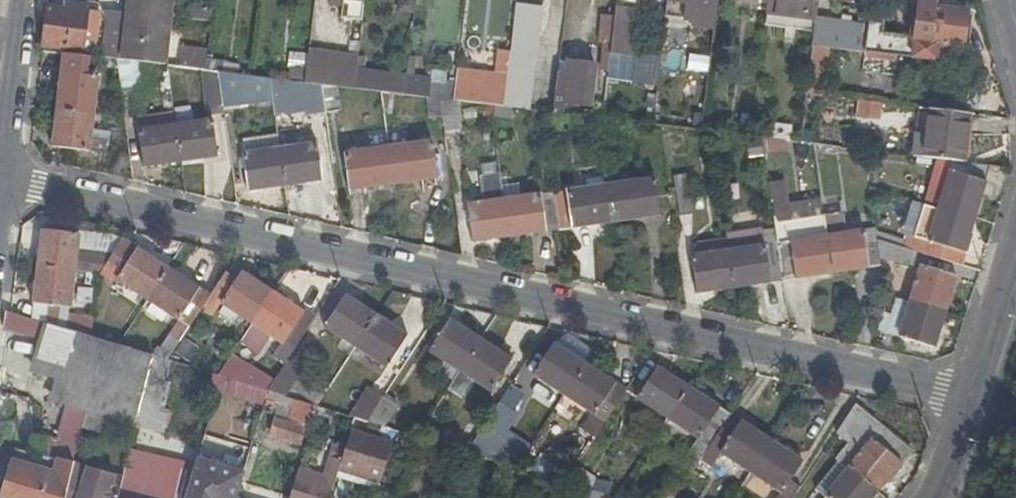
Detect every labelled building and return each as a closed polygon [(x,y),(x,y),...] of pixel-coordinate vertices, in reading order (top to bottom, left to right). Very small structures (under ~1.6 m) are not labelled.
[(127,13),(122,60),(136,62),(166,65),(172,0),(128,0),(127,13)] [(397,11),(414,14),(415,0),(399,0),(397,11)] [(714,29),(718,0),(667,0),(664,18),(692,21),(692,26),(714,29)] [(766,21),(815,28),(816,16),(818,0),(768,0),(766,21)] [(816,16),(815,28),(813,46),(865,52),(868,23),(871,0),(850,0),(847,21),(816,16)] [(882,25),(868,23),(865,52),(892,56),(935,61),(937,45),(964,48),(968,11),(937,7),(937,2),(919,0),(914,42),(881,38),(882,25)] [(623,3),(617,2),(616,17),(613,41),(632,43),(636,9),(622,7),(623,3)] [(65,4),(64,9),(49,8),(44,45),(83,49),(88,6),(65,4)] [(541,7),(516,4),(507,74),(507,79),(503,107),(528,110),(541,7)] [(213,9),(188,6),(186,18),(211,21),(213,9)] [(127,13),(102,10),(106,20),(102,58),(118,60),(122,60),(127,13)] [(601,64),(610,65),(613,41),(616,17),(603,15),(600,41),(604,41),(601,64)] [(628,74),(632,43),(613,41),(610,65),(609,72),(628,74)] [(198,69),(203,49),(180,43),(175,63),(198,69)] [(359,57),(309,51),(309,53),(307,69),(305,83),(306,83),(313,84),(322,85),(338,87),(355,89),(357,70),(359,57)] [(288,66),(307,69),(309,53),(290,52),(288,66)] [(229,61),(207,59),(206,70),(220,72),(228,73),(229,61)] [(138,85),(136,62),(122,60),(118,60),(122,87),(138,85)] [(566,77),(557,76),(553,113),(559,114),(564,114),(565,109),(569,109),(570,104),(590,106),(595,66),(568,62),(566,77)] [(507,74),(458,68),(457,73),(507,79),(507,74)] [(207,111),(224,109),(224,106),(220,72),(206,70),(201,70),(207,111)] [(406,76),(357,70),(355,89),(381,92),(394,93),(404,95),(406,76)] [(224,106),(242,104),(274,100),(271,78),(228,73),(220,72),(224,106)] [(61,94),(59,110),(94,114),(98,77),(61,73),(59,82),(59,94),(61,94)] [(507,79),(457,73),(454,100),(503,107),(507,79)] [(310,114),(326,112),(322,85),(313,84),(306,83),(310,114)] [(342,109),(338,87),(322,85),(326,112),(342,109)] [(394,93),(381,92),(384,111),(393,112),(394,93)] [(428,118),(443,116),(441,100),(440,99),(425,97),(428,118)] [(852,117),(876,120),(878,102),(854,99),(852,117)] [(455,102),(441,100),(443,116),(445,131),(459,129),(455,102)] [(579,111),(578,116),(602,119),(603,119),(604,108),(594,107),(594,111),(585,110),(585,112),(579,111)] [(920,108),(919,120),(929,122),(930,109),(920,108)] [(919,120),(914,156),(939,159),(965,162),(970,114),(930,109),(929,122),(919,120)] [(89,151),(94,114),(59,110),(57,126),(55,125),(54,133),(52,146),(89,151)] [(562,124),(559,114),(553,113),(547,112),(542,111),(544,122),(562,124)] [(174,113),(150,116),(151,129),(176,125),(174,113)] [(970,163),(975,115),(970,114),(965,162),(970,163)] [(212,121),(176,125),(180,159),(195,157),(196,159),(207,159),(218,158),(212,121)] [(793,126),(768,123),(766,139),(786,141),(791,142),(793,126)] [(165,161),(180,159),(176,125),(151,129),(140,130),(145,167),(157,166),(165,164),(165,161)] [(786,149),(786,141),(766,139),(763,139),(764,146),(786,149)] [(432,141),(388,147),(392,182),(435,175),(436,179),(437,178),(432,141)] [(317,144),(280,150),(285,184),(300,182),(300,183),(310,183),(322,182),(317,144)] [(352,187),(392,182),(388,147),(344,153),(350,191),(352,191),(352,187)] [(270,185),(285,184),(280,150),(244,154),(249,191),(259,190),(270,187),(270,185)] [(939,159),(925,203),(972,217),(977,201),(979,202),(983,194),(987,181),(986,181),(990,165),(970,163),(965,162),(939,159)] [(673,176),(678,216),(693,214),(687,174),(673,176)] [(494,237),(508,235),(504,201),(504,200),(501,176),(481,178),(484,203),(467,205),(473,242),(491,240),(494,238),(494,237)] [(655,180),(610,186),(615,220),(658,214),(658,216),(660,216),(655,180)] [(785,182),(769,184),(775,226),(775,229),(783,281),(809,277),(816,275),(816,273),(832,270),(824,218),(791,223),(788,207),(785,182)] [(573,225),(615,220),(610,186),(553,194),(558,231),(574,228),(573,225)] [(553,194),(504,200),(504,201),(508,235),(525,233),(525,234),(531,234),(546,232),(545,230),(558,228),(553,194)] [(822,202),(788,207),(791,223),(824,218),(822,202)] [(968,231),(972,217),(925,203),(911,250),(918,252),(961,265),(969,242),(970,233),(968,231)] [(843,216),(824,218),(832,270),(847,268),(847,269),(853,270),(883,266),(881,258),(879,240),(877,229),(846,234),(843,216)] [(757,285),(783,281),(775,229),(762,231),(761,228),(725,233),(726,240),(732,285),(748,283),(749,284),(757,285)] [(43,251),(41,266),(76,270),(78,250),(80,235),(80,233),(42,229),(41,242),(41,250),(43,251)] [(89,236),(80,235),(78,250),(88,251),(89,236)] [(102,268),(148,298),(167,270),(154,261),(155,259),(150,254),(123,236),(102,268)] [(718,287),(732,285),(726,240),(700,244),(702,255),(692,257),(698,294),(712,292),(718,290),(718,287)] [(914,265),(918,252),(911,250),(879,240),(881,258),(914,265)] [(71,306),(76,270),(41,266),(39,282),(37,282),(35,287),(34,302),(71,306)] [(922,266),(911,303),(943,312),(948,297),(951,297),(954,289),(958,277),(922,266)] [(180,279),(167,270),(148,298),(179,319),(169,334),(180,340),(210,294),(190,280),(181,277),(180,279)] [(222,301),(252,321),(271,293),(257,284),(258,283),(255,279),(242,270),(222,301)] [(283,302),(271,293),(252,321),(283,342),(274,356),(278,358),(286,364),(315,318),(291,302),(284,300),(283,302)] [(326,325),(357,345),(375,317),(361,308),(363,306),(357,301),(346,294),(326,325)] [(900,336),(911,303),(896,299),(885,331),(900,336)] [(34,302),(32,318),(68,329),(70,314),(71,306),(34,302)] [(939,327),(943,312),(911,303),(900,336),(936,348),(940,338),(941,328),(939,327)] [(74,410),(87,415),(88,413),(104,418),(109,419),(135,427),(152,355),(93,337),(68,329),(32,318),(7,311),(5,327),(47,340),(37,373),(62,381),(55,404),(74,410)] [(70,314),(68,329),(93,337),(95,317),(70,314)] [(387,326),(375,317),(357,345),(388,366),(408,334),(395,326),(389,324),(387,326)] [(430,348),(460,369),(479,340),(466,332),(467,331),(462,326),(450,318),(430,348)] [(169,334),(154,356),(167,360),(180,340),(169,334)] [(493,350),(479,340),(460,369),(492,390),(512,358),(501,351),(494,349),(493,350)] [(534,373),(565,393),(584,364),(572,356),(567,349),(555,341),(534,373)] [(230,355),(217,375),(222,377),(229,379),(244,384),(253,370),(230,355)] [(278,358),(265,378),(274,384),(286,364),(278,358)] [(327,390),(286,364),(274,384),(269,391),(269,392),(285,396),(290,387),(317,405),(327,390)] [(596,373),(584,364),(565,393),(594,413),(584,430),(596,438),(628,389),(605,374),(597,372),(596,373)] [(637,396),(669,417),(688,389),(675,380),(676,378),(671,372),(659,364),(637,396)] [(255,381),(251,386),(269,391),(274,384),(265,378),(254,371),(250,377),(255,381)] [(244,384),(229,379),(225,394),(260,406),(269,391),(251,386),(244,384)] [(370,388),(352,417),(356,418),(368,422),(383,397),(370,388)] [(669,417),(698,436),(656,497),(674,497),(700,459),(731,412),(709,397),(701,396),(700,397),(688,389),(669,417)] [(306,429),(310,430),(313,420),(317,406),(285,396),(269,392),(267,401),(273,403),(281,405),(294,409),(290,424),(277,420),(273,435),(301,444),(306,429)] [(383,397),(368,422),(385,427),(399,407),(383,397)] [(259,451),(273,403),(267,401),(244,475),(256,479),(261,462),(259,461),(261,452),(259,451)] [(517,414),(499,401),(481,427),(500,440),(517,414)] [(878,420),(856,404),(826,450),(840,461),(849,468),(875,489),(885,476),(888,478),(895,470),(913,448),(878,420)] [(281,405),(277,420),(290,424),(294,409),(281,405)] [(320,407),(317,406),(313,420),(322,422),(326,409),(320,407)] [(145,430),(161,433),(166,410),(150,407),(145,430)] [(87,415),(74,410),(67,438),(61,461),(75,465),(84,429),(87,415)] [(721,451),(752,472),(771,444),(758,435),(759,433),(754,428),(732,412),(731,412),(700,459),(711,466),(721,451)] [(104,418),(88,413),(87,415),(84,429),(105,434),(109,419),(104,418)] [(339,472),(380,485),(393,442),(352,429),(346,448),(334,444),(325,476),(299,469),(290,497),(331,497),(339,472)] [(396,442),(409,446),(411,436),(398,432),(396,442)] [(429,443),(415,439),(412,449),(426,454),(429,443)] [(782,452),(771,444),(752,472),(782,492),(790,480),(803,460),(791,452),(784,450),(782,452)] [(11,462),(20,465),(24,452),(15,448),(11,462)] [(24,452),(20,465),(11,462),(0,496),(7,497),(67,497),(75,466),(75,465),(61,461),(60,461),(59,463),(24,452)] [(507,465),(516,467),(522,458),(510,454),(507,465)] [(548,477),(554,467),(539,461),(531,472),(548,477)] [(849,468),(840,461),(816,489),(826,497),(849,468)] [(244,475),(197,462),(193,475),(189,489),(186,497),(237,497),(244,475)] [(176,477),(126,464),(123,479),(159,489),(158,494),(170,497),(173,486),(169,485),(170,480),(175,481),(176,477)] [(67,497),(118,497),(122,481),(75,466),(67,497)] [(594,477),(576,466),(571,475),(565,482),(590,490),(594,477)] [(554,467),(548,477),(556,480),(559,480),(565,482),(571,475),(554,467)] [(875,489),(849,468),(826,497),(825,497),(868,497),(875,489)] [(189,489),(193,475),(177,470),(176,477),(175,481),(170,480),(169,485),(173,486),(170,497),(158,494),(159,489),(123,479),(122,481),(118,497),(186,497),(189,489)] [(790,480),(782,492),(778,497),(793,497),(801,487),(790,480)]
